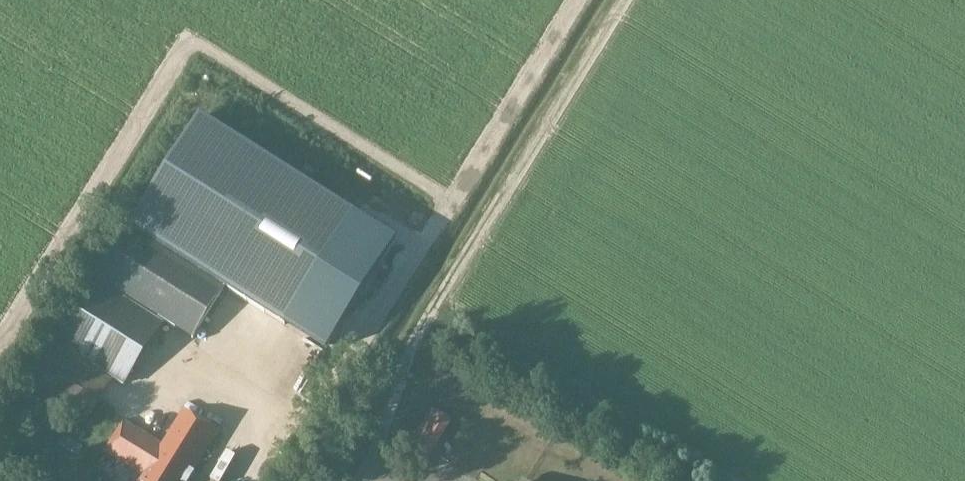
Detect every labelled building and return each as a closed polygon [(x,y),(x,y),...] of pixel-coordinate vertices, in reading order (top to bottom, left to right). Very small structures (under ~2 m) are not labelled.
[(201,116),(129,230),(223,290),(225,287),(285,325),(355,214),(201,116)] [(129,230),(98,279),(192,339),(223,290),(129,230)] [(122,385),(161,324),(96,282),(57,343),(122,385)] [(85,423),(112,380),(55,345),(29,388),(85,423)] [(419,473),(452,419),(432,407),(399,461),(419,473)] [(217,431),(183,410),(162,445),(123,421),(104,451),(143,475),(139,480),(187,480),(217,431)]
